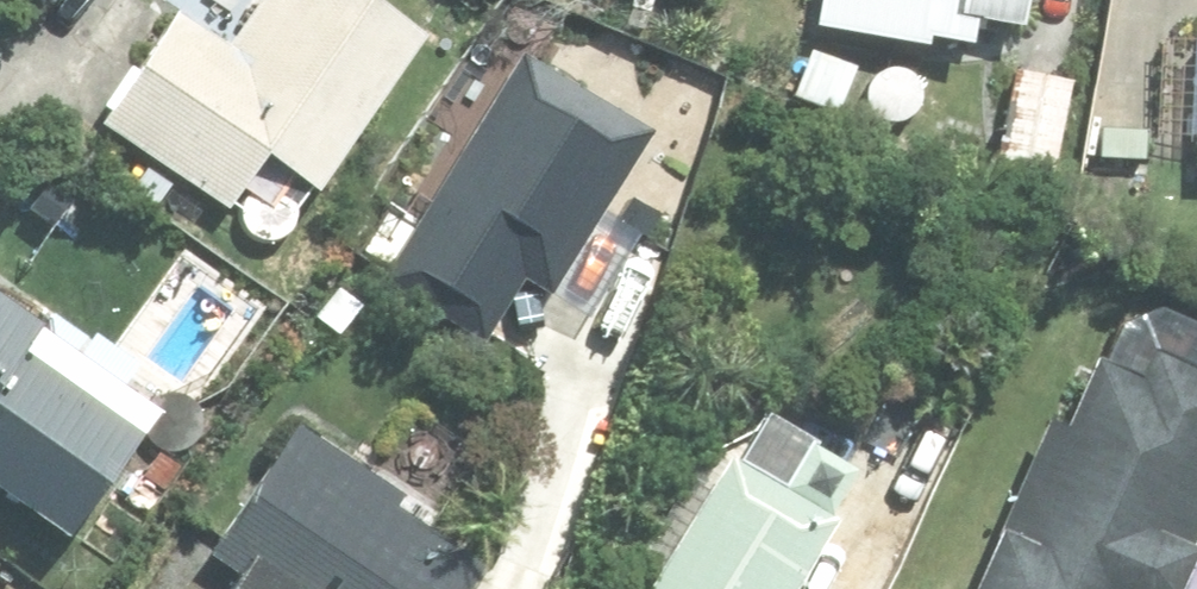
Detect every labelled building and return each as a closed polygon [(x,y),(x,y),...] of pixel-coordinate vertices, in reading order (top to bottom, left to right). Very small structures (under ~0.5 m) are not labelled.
[(104,130),(231,219),(275,170),(321,203),(430,48),(362,0),(273,0),(232,57),(181,21),(104,130)] [(950,30),(1014,41),(1022,0),(956,0),(950,30)] [(1150,47),(1146,153),(1196,156),(1194,182),(1196,182),(1196,50),(1150,47)] [(806,61),(788,106),(833,123),(851,78),(806,61)] [(530,65),(385,287),(489,354),(528,293),(553,309),(658,147),(530,65)] [(1007,80),(989,176),(1046,188),(1065,92),(1007,80)] [(14,164),(22,196),(49,189),(41,157),(14,164)] [(149,173),(133,196),(158,214),(174,191),(149,173)] [(47,356),(53,348),(0,310),(0,500),(75,554),(148,452),(138,444),(148,430),(47,356)] [(983,588),(1177,588),(1196,542),(1196,381),(1157,364),(1142,398),(1099,379),(1070,447),(1048,438),(983,588)] [(816,539),(847,489),(756,434),(725,484),(717,479),(650,588),(796,588),(823,545),(816,539)] [(497,583),(402,520),(409,509),(301,435),(212,565),(246,587),(245,588),(493,588),(497,583)] [(162,460),(144,483),(161,497),(179,473),(162,460)]
